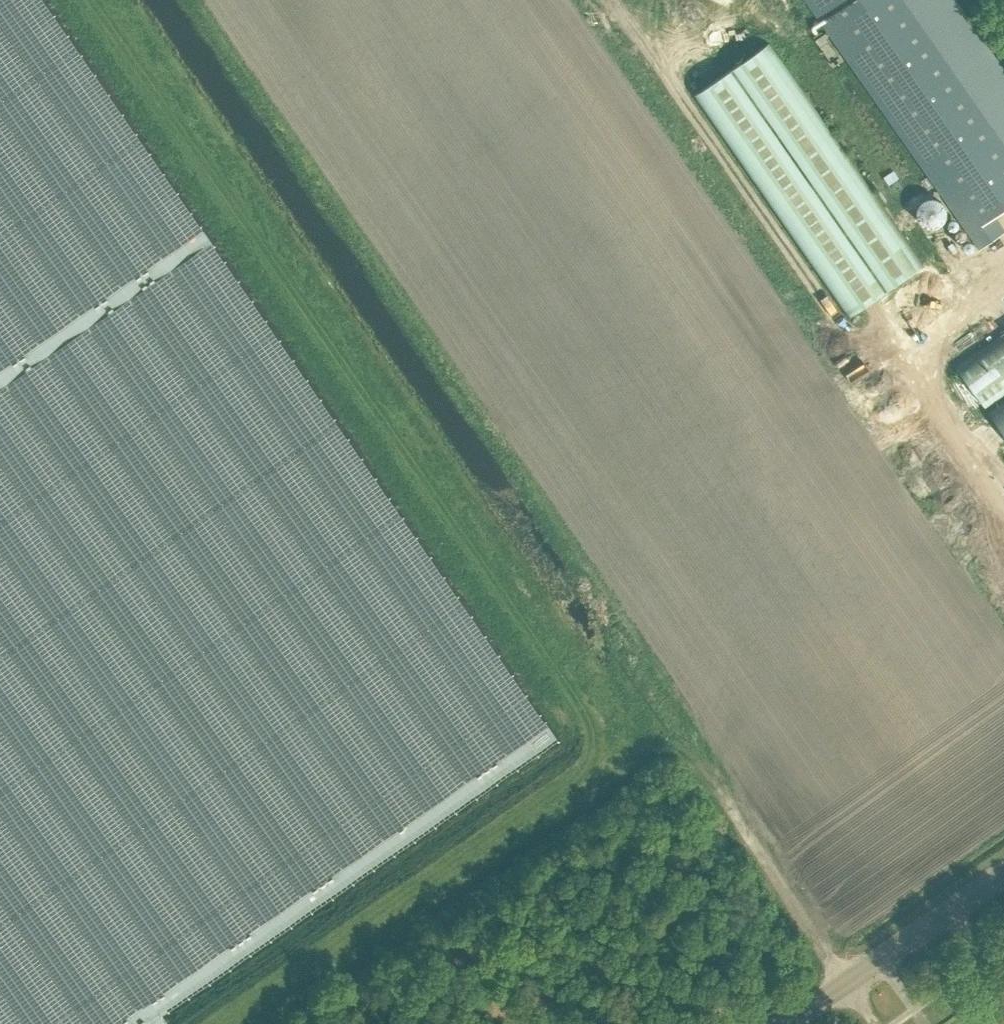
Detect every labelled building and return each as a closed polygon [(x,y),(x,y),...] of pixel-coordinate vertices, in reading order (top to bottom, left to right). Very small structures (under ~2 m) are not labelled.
[(1003,209),(1003,71),(954,0),(806,0),(979,248),(1003,231),(994,216),(1003,209)] [(769,42),(694,95),(780,219),(849,317),(849,316),(923,264),(769,42)] [(922,226),(942,213),(928,191),(907,205),(922,226)] [(955,366),(1003,434),(1003,331),(955,366)]
